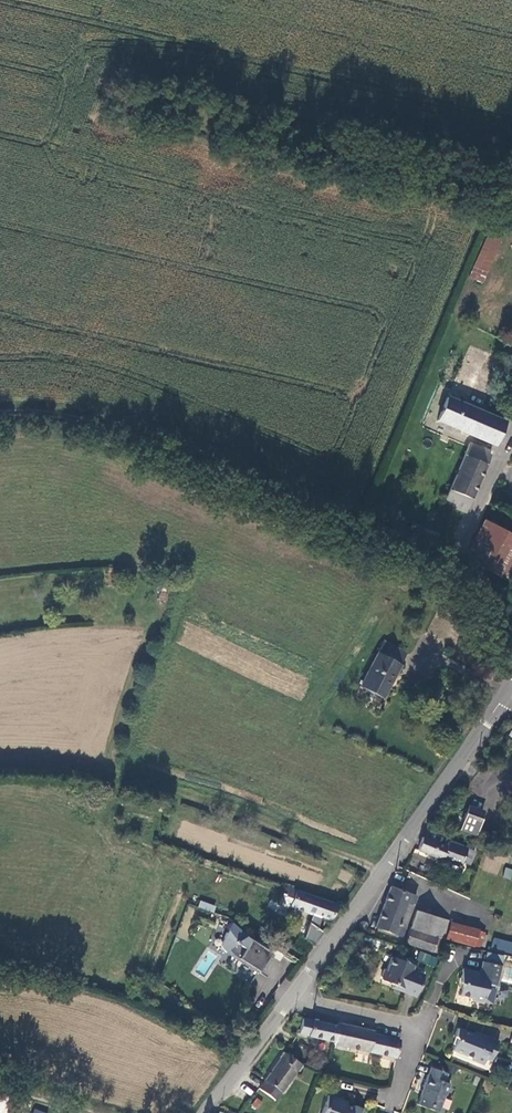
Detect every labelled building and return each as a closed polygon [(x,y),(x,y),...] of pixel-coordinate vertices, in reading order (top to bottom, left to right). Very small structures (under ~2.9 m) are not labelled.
[(487,284),(501,238),(486,233),(471,279),(487,284)] [(508,358),(501,375),(499,374),(498,378),(511,384),(511,360),(508,358)] [(504,422),(436,395),(427,417),(495,443),(504,422)] [(492,452),(468,443),(444,504),(463,512),(466,513),(492,452)] [(472,555),(499,569),(511,545),(511,529),(492,518),(472,555)] [(400,662),(407,651),(387,640),(363,683),(386,695),(405,665),(400,662)] [(484,811),(467,806),(458,831),(475,837),(484,811)] [(459,867),(466,848),(448,841),(445,847),(422,838),(416,851),(459,867)] [(505,869),(502,877),(511,880),(511,871),(505,869)] [(304,934),(314,941),(323,928),(317,924),(321,913),(331,917),(336,902),(288,885),(286,891),(283,890),(279,900),(289,904),(290,902),(312,910),(304,933),(304,934)] [(401,937),(416,896),(390,887),(375,928),(401,937)] [(200,901),(198,909),(214,913),(216,905),(200,901)] [(445,939),(450,923),(450,921),(415,911),(410,929),(445,939)] [(230,945),(233,949),(227,959),(236,964),(233,967),(251,979),(271,948),(246,931),(246,930),(232,918),(230,920),(222,940),(227,947),(230,945)] [(366,923),(364,921),(362,921),(360,922),(358,924),(358,927),(359,929),(361,930),(363,931),(366,930),(367,928),(367,925),(366,923)] [(478,930),(450,923),(445,939),(480,948),(484,933),(478,931),(478,930)] [(441,939),(410,930),(406,944),(436,953),(441,939)] [(489,951),(510,956),(511,952),(511,945),(499,941),(497,947),(490,945),(489,951)] [(418,951),(415,960),(435,966),(438,957),(418,951)] [(481,962),(497,966),(499,956),(483,952),(481,962)] [(411,997),(420,975),(408,970),(410,965),(388,956),(383,968),(380,969),(377,977),(379,980),(390,985),(393,986),(392,989),(411,997)] [(489,1003),(497,966),(481,962),(479,961),(476,974),(469,973),(469,971),(460,969),(456,983),(458,983),(456,995),(465,997),(468,1001),(479,1003),(480,1001),(489,1003)] [(299,1035),(333,1043),(337,1026),(303,1019),(299,1035)] [(368,1051),(395,1058),(400,1040),(372,1034),(373,1032),(337,1024),(337,1026),(333,1043),(332,1045),(367,1053),(368,1051)] [(488,1061),(495,1041),(479,1035),(478,1037),(454,1029),(451,1036),(453,1039),(448,1050),(469,1059),(469,1061),(479,1065),(481,1058),(488,1061)] [(285,1053),(264,1081),(281,1093),(301,1065),(285,1053)] [(444,1074),(427,1067),(420,1086),(420,1087),(414,1105),(426,1108),(427,1106),(436,1109),(441,1095),(443,1095),(447,1084),(441,1082),(444,1074)] [(264,1081),(258,1089),(275,1101),(281,1093),(264,1081)] [(361,1109),(352,1106),(351,1108),(343,1105),(335,1103),(336,1099),(326,1096),(320,1112),(359,1112),(361,1109)] [(9,1099),(0,1097),(0,1112),(6,1112),(9,1099)] [(256,1097),(251,1106),(258,1109),(263,1101),(256,1097)]
